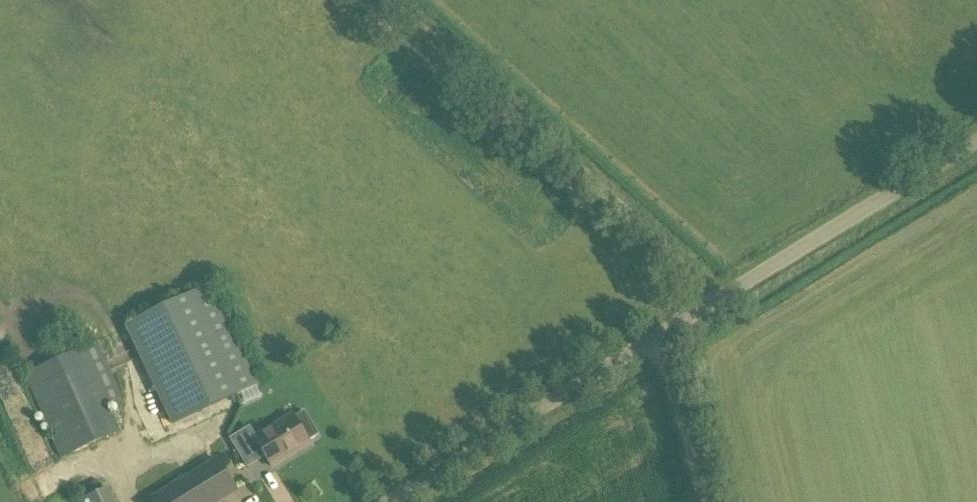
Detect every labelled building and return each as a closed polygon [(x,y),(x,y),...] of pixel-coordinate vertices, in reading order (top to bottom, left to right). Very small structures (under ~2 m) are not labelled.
[(173,427),(259,387),(244,353),(224,308),(213,283),(126,324),(136,351),(173,427)] [(60,460),(119,434),(107,405),(120,399),(115,388),(119,386),(98,341),(81,348),(24,375),(60,460)] [(320,435),(305,411),(295,417),(294,415),(257,437),(250,426),(230,438),(242,457),(259,446),(272,467),(311,444),(309,442),(320,435)] [(237,494),(219,465),(156,501),(224,501),(237,494)] [(108,489),(78,501),(114,501),(108,489)]
